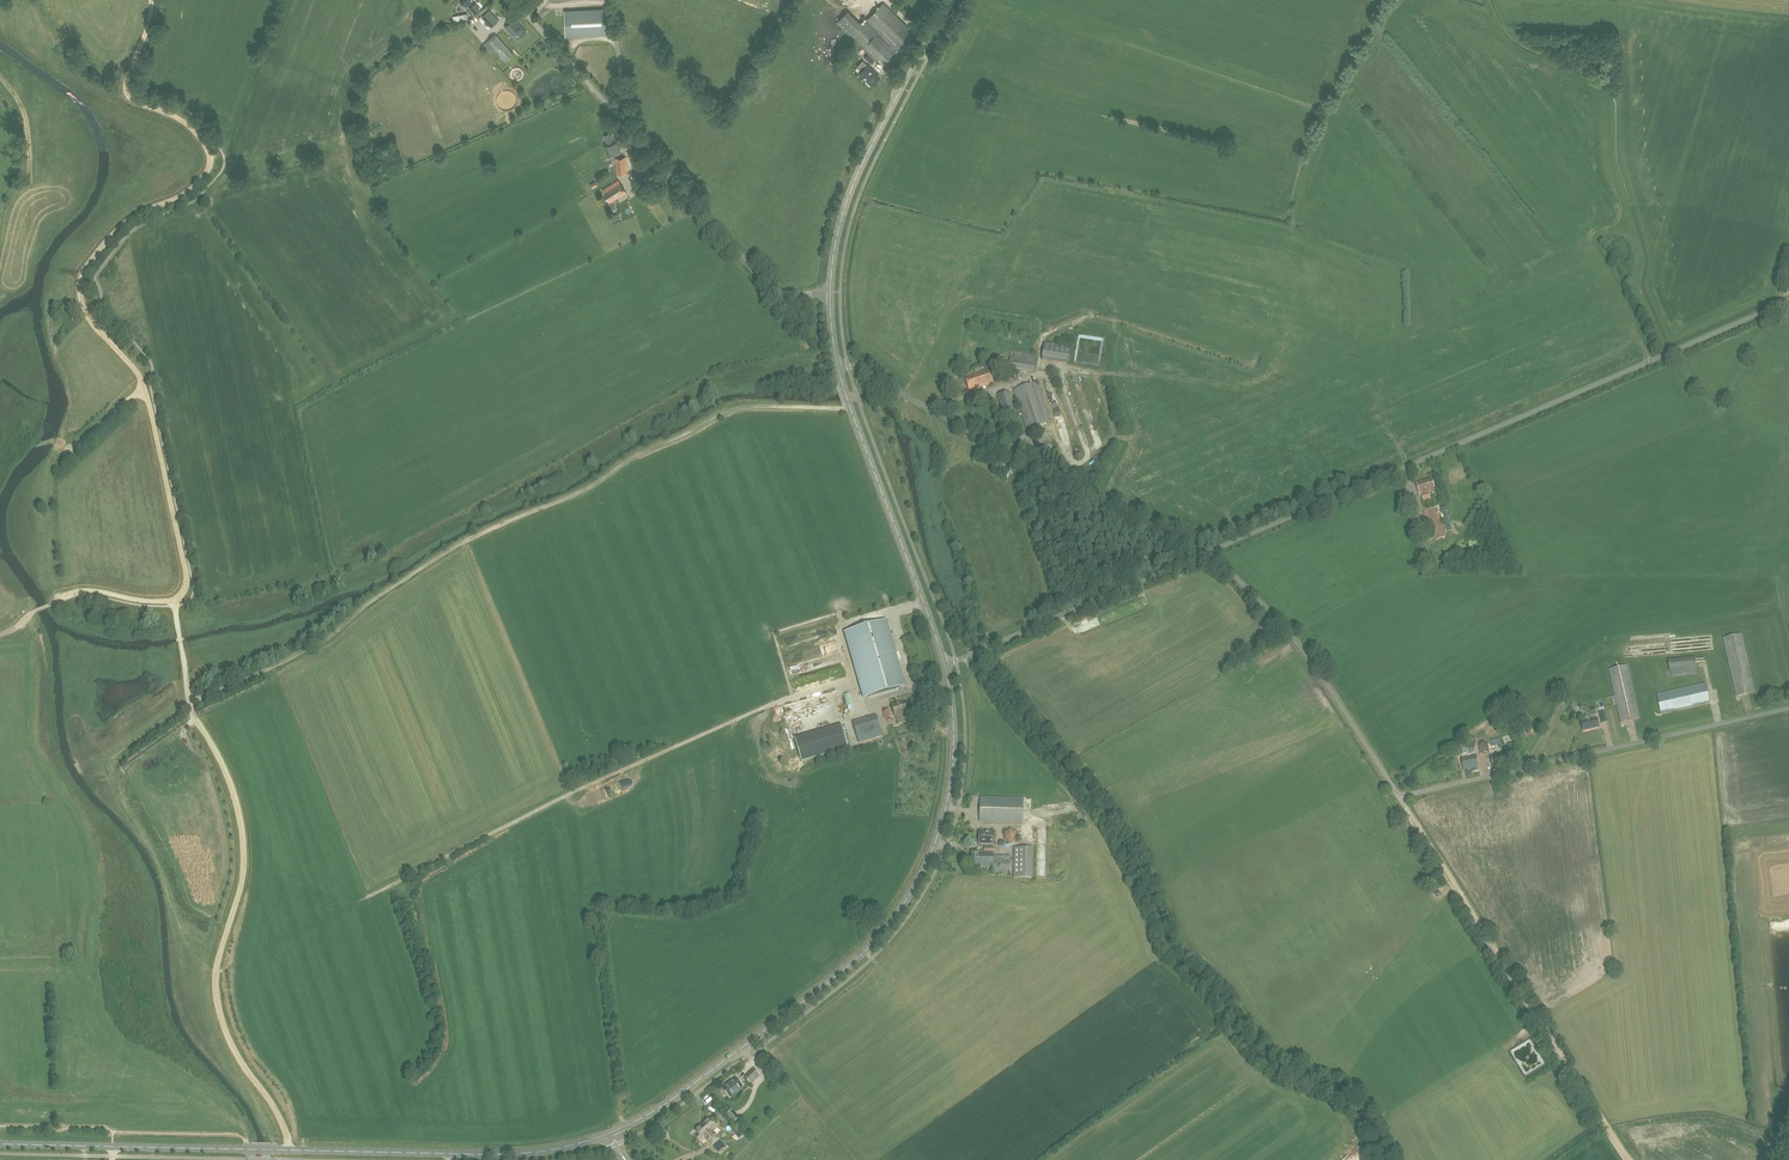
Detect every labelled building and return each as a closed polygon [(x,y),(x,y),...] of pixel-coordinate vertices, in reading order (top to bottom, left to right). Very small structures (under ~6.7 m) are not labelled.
[(475,16),(481,10),(475,3),(469,9),(475,16)] [(873,59),(876,61),(878,58),(883,64),(914,32),(883,3),(858,28),(844,15),(836,22),(868,54),(864,58),(870,64),(875,60),(873,59)] [(608,9),(565,11),(566,36),(609,34),(608,9)] [(491,27),(498,21),(489,10),(482,17),(491,27)] [(517,40),(526,31),(514,18),(505,27),(517,40)] [(515,63),(510,58),(513,55),(495,34),(487,41),(506,61),(510,67),(515,63)] [(872,85),(878,79),(875,75),(877,74),(863,60),(857,66),(862,71),(860,73),(872,85)] [(614,143),(610,133),(603,135),(607,146),(604,147),(607,158),(611,156),(622,152),(618,141),(614,143)] [(617,174),(627,173),(626,157),(615,159),(617,174)] [(610,203),(626,192),(618,180),(602,191),(610,203)] [(612,222),(622,219),(620,213),(610,216),(612,222)] [(1068,363),(1070,347),(1044,343),(1042,359),(1068,363)] [(970,391),(993,383),(989,369),(965,377),(970,391)] [(1012,379),(1013,372),(1004,370),(1003,378),(1012,379)] [(1027,428),(1050,421),(1037,382),(1014,389),(1027,428)] [(1003,411),(1013,407),(1008,391),(998,395),(1003,411)] [(1013,473),(1014,462),(1007,461),(1005,472),(1013,473)] [(1421,495),(1435,491),(1431,478),(1417,483),(1421,495)] [(1448,531),(1453,530),(1445,506),(1441,508),(1448,531)] [(1436,540),(1445,537),(1436,508),(1426,511),(1436,540)] [(1415,534),(1424,531),(1418,512),(1409,515),(1415,534)] [(887,620),(844,632),(863,698),(906,686),(887,620)] [(1737,696),(1755,692),(1741,634),(1723,638),(1737,696)] [(1669,670),(1697,668),(1695,658),(1668,660),(1669,670)] [(1621,722),(1639,718),(1627,665),(1609,669),(1621,722)] [(1661,714),(1710,702),(1705,684),(1657,695),(1661,714)] [(822,696),(824,702),(834,699),(833,693),(822,696)] [(895,716),(897,715),(905,713),(907,712),(904,702),(892,705),(895,716)] [(786,707),(788,714),(801,711),(799,703),(786,707)] [(883,711),(885,718),(891,717),(889,709),(883,711)] [(1602,723),(1608,722),(1605,711),(1599,712),(1602,723)] [(899,724),(907,722),(905,713),(897,715),(899,724)] [(1584,717),(1585,721),(1582,721),(1584,731),(1599,727),(1597,718),(1592,719),(1591,715),(1589,714),(1586,715),(1584,717)] [(859,742),(882,735),(876,716),(853,722),(859,742)] [(841,724),(795,738),(801,761),(848,748),(841,724)] [(1478,737),(1479,745),(1493,742),(1491,735),(1478,737)] [(1513,764),(1510,751),(1506,752),(1491,755),(1494,768),(1513,764)] [(1464,770),(1479,767),(1476,755),(1462,758),(1464,770)] [(1022,822),(1023,798),(980,797),(980,822),(1022,822)] [(1011,843),(1018,839),(1017,831),(1011,828),(1004,832),(1005,840),(1011,843)] [(994,844),(994,832),(979,831),(979,843),(994,844)] [(1032,878),(1032,848),(1015,848),(1014,877),(1032,878)] [(983,853),(983,851),(978,851),(978,850),(976,850),(976,852),(972,852),(971,866),(978,866),(993,866),(993,873),(1010,873),(1010,863),(1010,856),(993,856),(993,853),(983,853)] [(1548,1065),(1534,1040),(1514,1051),(1527,1076),(1548,1065)] [(751,1084),(760,1076),(754,1068),(744,1076),(751,1084)] [(730,1098),(744,1087),(735,1077),(722,1088),(730,1098)] [(734,1123),(740,1118),(733,1109),(726,1114),(734,1123)] [(720,1139),(712,1131),(717,1127),(709,1118),(695,1130),(698,1134),(696,1136),(700,1141),(705,1137),(713,1145),(720,1139)]
